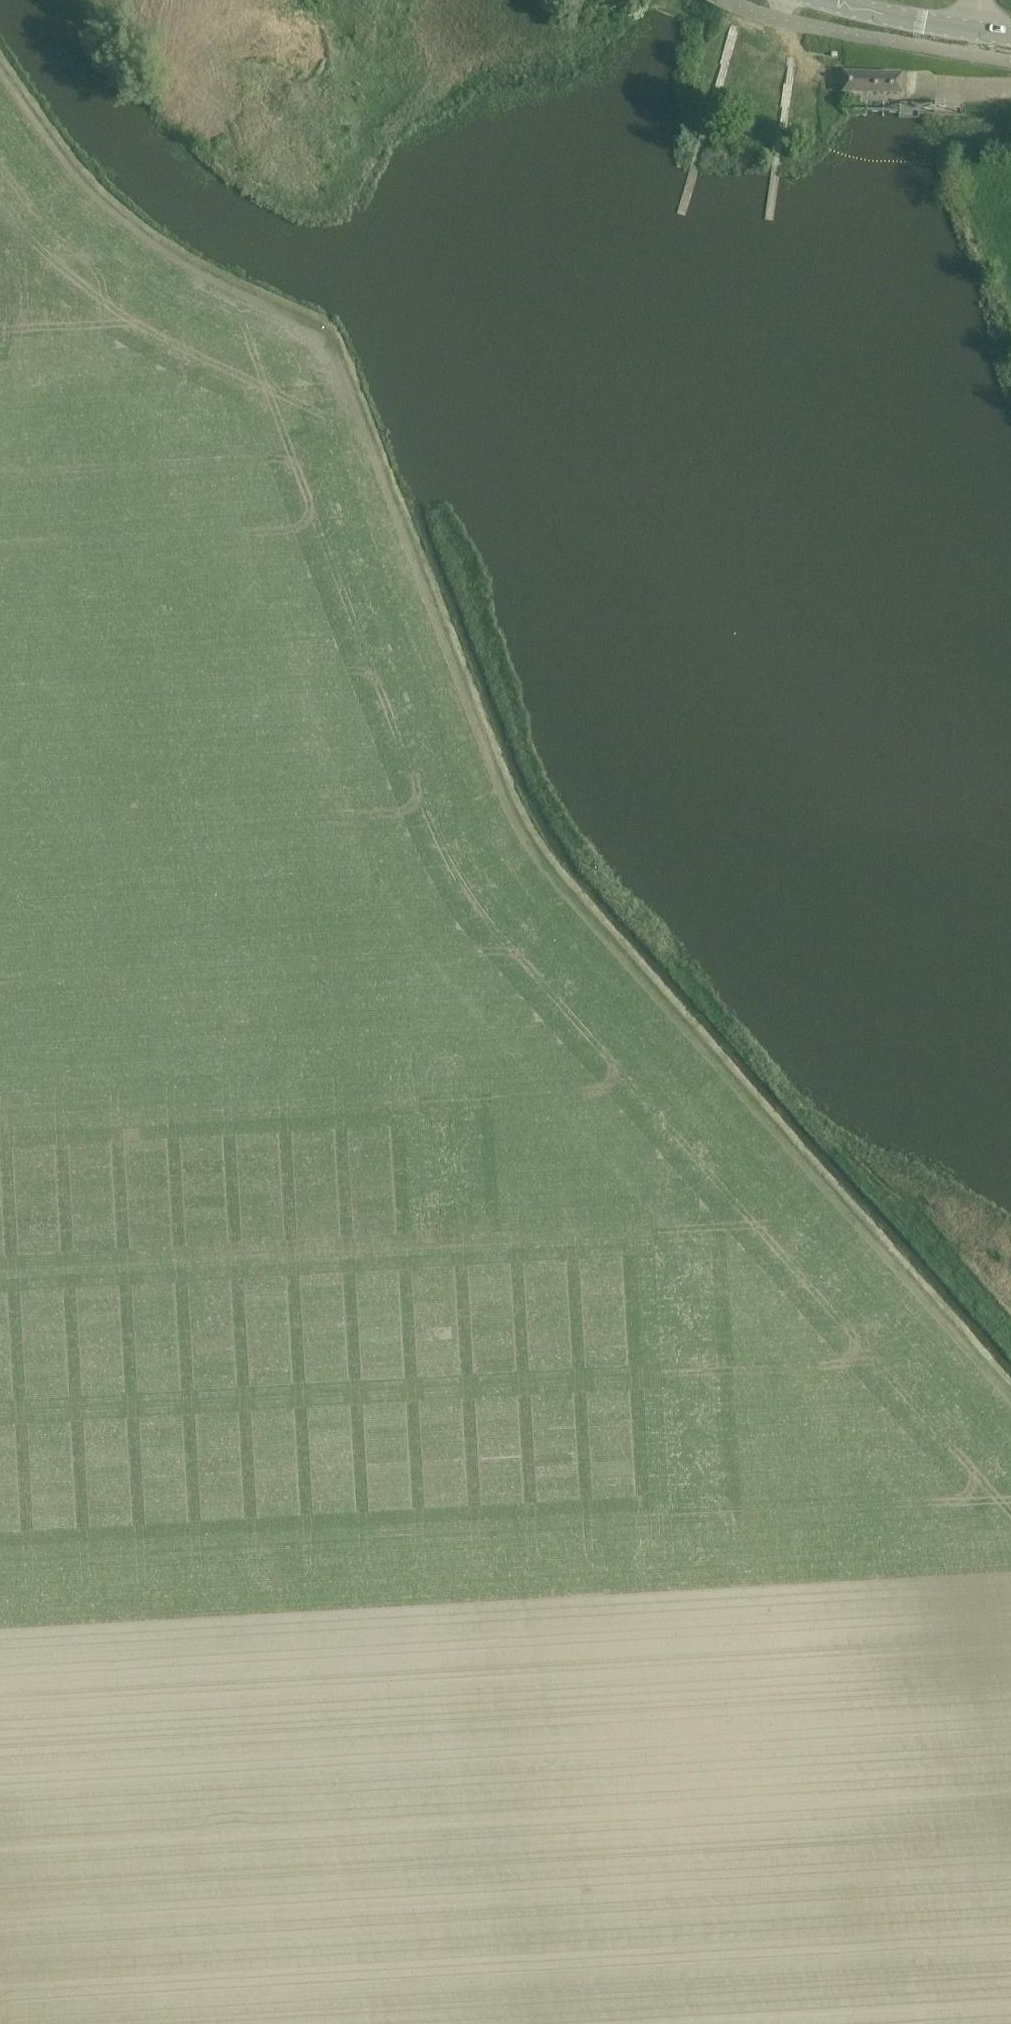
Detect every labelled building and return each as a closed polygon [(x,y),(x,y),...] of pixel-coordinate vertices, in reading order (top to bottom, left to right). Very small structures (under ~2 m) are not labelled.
[(843,94),(901,97),(902,76),(844,74),(843,94)]
